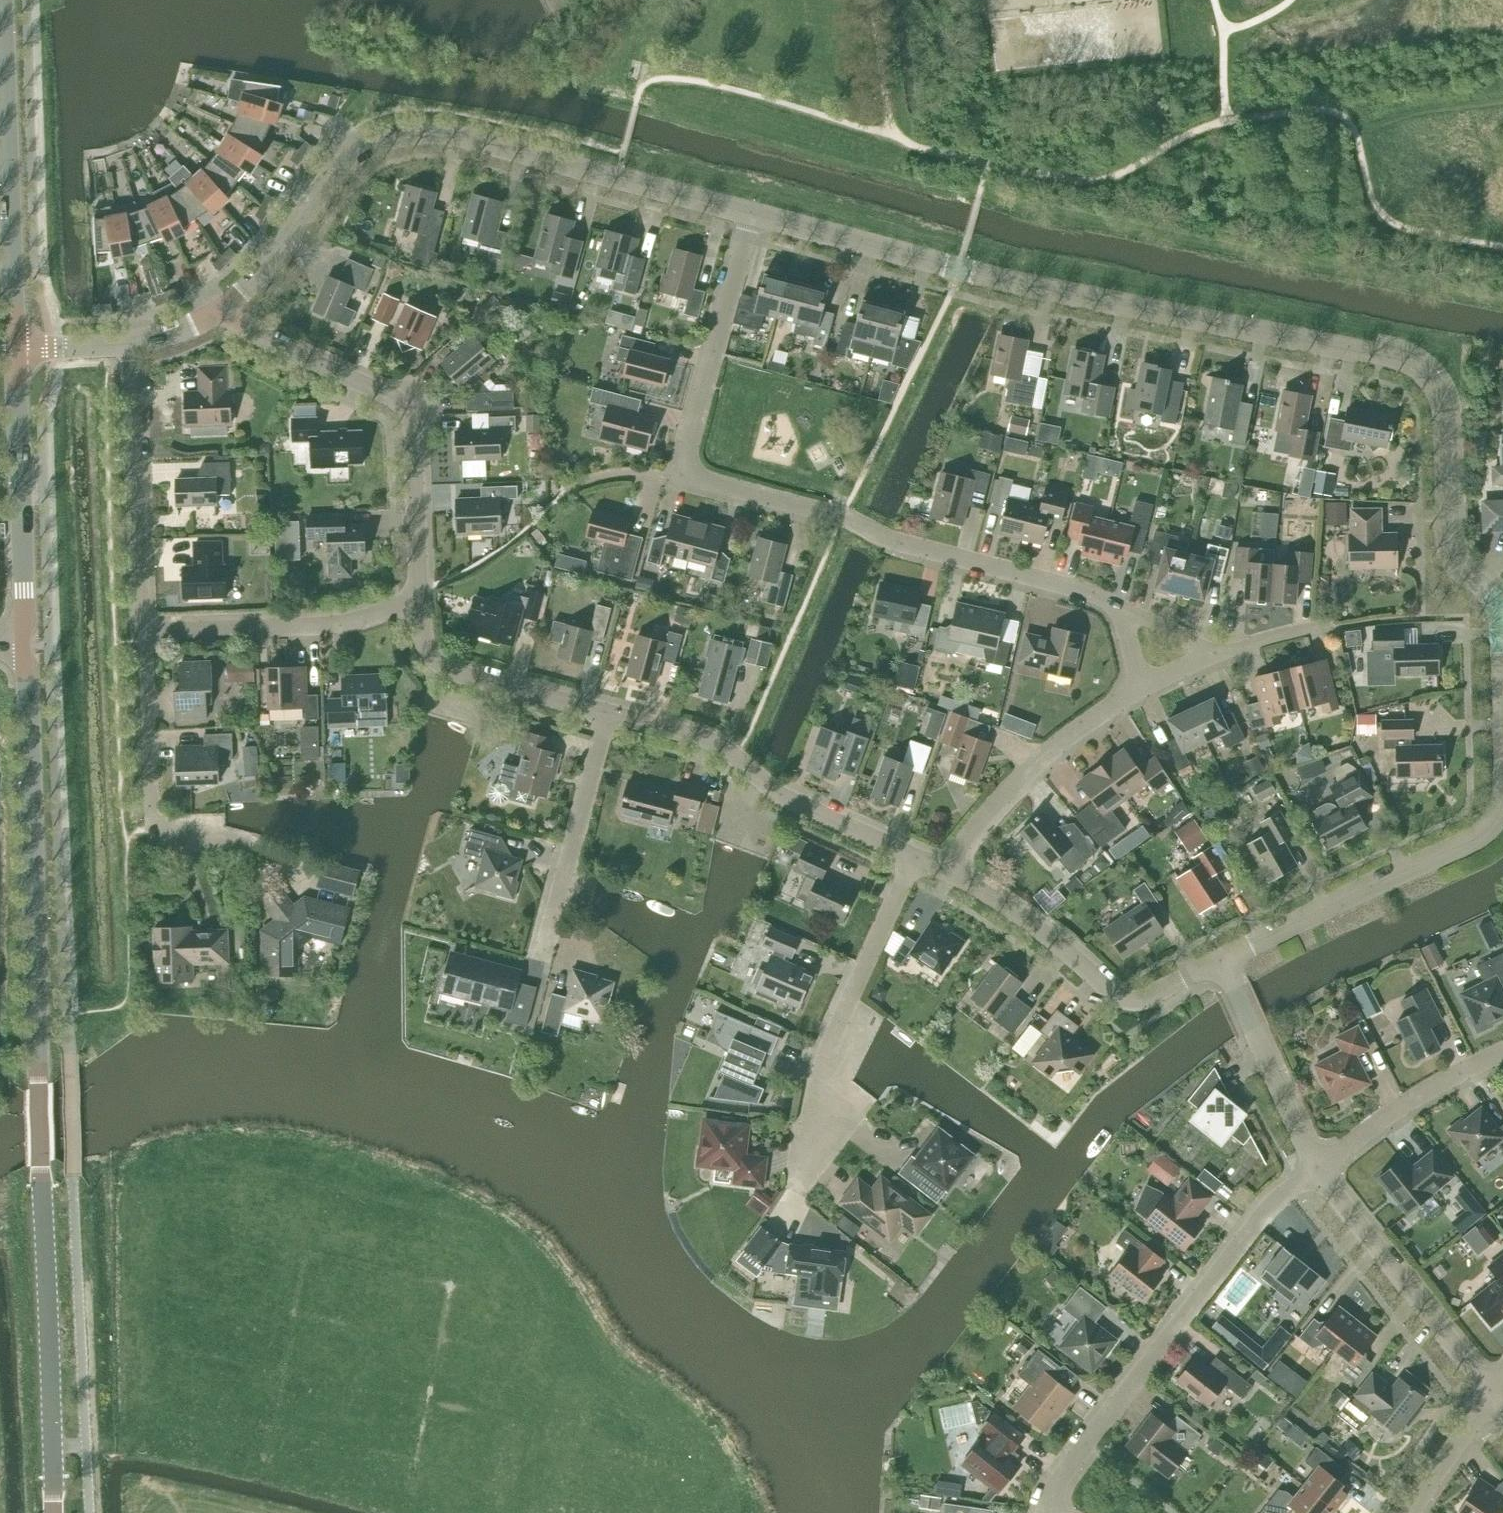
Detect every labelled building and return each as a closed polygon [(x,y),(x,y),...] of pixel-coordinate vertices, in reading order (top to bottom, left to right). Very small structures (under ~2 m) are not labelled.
[(283,104),(277,103),(280,87),(282,87),(282,86),(231,78),(228,98),(241,102),(241,103),(280,114),(283,104)] [(336,111),(337,111),(342,96),(341,96),(341,97),(331,93),(328,105),(337,108),(336,111)] [(265,138),(272,122),(277,124),(280,114),(241,103),(238,113),(239,113),(234,123),(265,138)] [(258,165),(263,156),(258,153),(265,138),(234,123),(228,134),(227,133),(222,142),(254,162),(258,165)] [(314,148),(306,141),(298,150),(306,157),(316,146),(316,145),(314,148)] [(236,183),(247,170),(252,173),(258,165),(254,162),(222,142),(218,152),(219,152),(210,161),(236,183)] [(298,150),(290,159),(298,166),(296,168),(306,157),(298,150)] [(222,207),(230,200),(225,196),(236,183),(210,161),(202,169),(201,168),(194,176),(222,207)] [(222,207),(194,176),(187,183),(188,184),(178,190),(197,219),(211,209),(215,214),(222,207)] [(158,200),(177,238),(186,233),(183,228),(197,219),(178,190),(173,182),(154,193),(158,200)] [(409,185),(398,226),(419,232),(411,261),(434,267),(438,254),(434,253),(441,228),(427,224),(436,193),(409,185)] [(276,199),(267,194),(261,205),(271,210),(278,197),(276,199)] [(501,259),(508,233),(497,230),(504,203),(475,195),(464,236),(481,240),(477,253),(501,259)] [(166,237),(168,242),(177,238),(158,200),(149,206),(150,207),(138,210),(150,242),(166,237)] [(135,253),(134,248),(150,242),(138,210),(135,201),(126,204),(115,206),(125,255),(135,253)] [(261,205),(256,216),(264,221),(263,223),(271,210),(261,205)] [(97,252),(113,251),(114,257),(125,255),(115,206),(112,207),(103,208),(94,209),(96,254),(98,254),(97,252)] [(554,262),(552,271),(573,277),(581,248),(568,245),(570,236),(574,221),(547,214),(536,257),(554,262)] [(632,255),(637,238),(609,231),(599,266),(619,272),(615,288),(635,293),(641,268),(630,265),(632,255)] [(568,245),(581,248),(583,240),(570,236),(568,245)] [(237,254),(230,247),(222,256),(229,263),(240,253),(239,252),(237,254)] [(692,288),(701,256),(675,249),(668,276),(664,274),(659,290),(689,298),(685,313),(698,317),(705,292),(692,288)] [(375,252),(371,263),(381,267),(386,256),(375,252)] [(644,258),(632,255),(630,265),(641,268),(644,258)] [(222,256),(213,264),(220,271),(218,273),(218,274),(229,263),(222,256)] [(353,287),(364,291),(374,269),(348,258),(339,280),(329,275),(313,311),(338,322),(338,321),(349,326),(356,311),(345,306),(353,287)] [(391,262),(388,264),(386,269),(387,274),(392,275),(400,272),(402,268),(400,263),(395,261),(391,262)] [(786,279),(786,278),(765,273),(757,302),(740,298),(733,323),(760,330),(764,314),(776,317),(786,279)] [(809,280),(787,274),(786,278),(786,279),(776,317),(796,323),(797,323),(807,284),(808,284),(809,280)] [(826,347),(833,322),(835,313),(823,310),(829,290),(808,284),(807,284),(797,323),(796,323),(793,332),(816,338),(814,344),(826,347)] [(180,297),(177,287),(165,292),(169,302),(183,296),(180,297)] [(550,305),(565,309),(569,295),(554,291),(550,305)] [(165,292),(154,296),(158,305),(155,306),(155,307),(169,302),(165,292)] [(373,320),(387,326),(399,300),(384,293),(373,320)] [(482,319),(501,301),(494,294),(475,312),(482,319)] [(518,315),(521,304),(502,299),(499,311),(518,315)] [(885,305),(863,299),(855,328),(844,325),(836,354),(852,358),(854,351),(871,355),(870,357),(871,357),(885,305)] [(116,314),(113,314),(112,304),(100,304),(101,314),(100,314),(100,315),(116,314)] [(422,349),(436,317),(406,304),(392,336),(399,339),(401,334),(405,336),(406,339),(404,339),(406,344),(407,344),(409,349),(416,347),(422,349)] [(898,339),(906,310),(885,305),(871,357),(872,355),(892,361),(891,364),(909,369),(920,345),(898,339)] [(621,327),(631,330),(634,319),(627,317),(622,321),(621,327)] [(624,376),(663,386),(670,359),(649,354),(652,342),(623,335),(616,360),(628,363),(624,376)] [(1021,374),(1028,340),(1000,335),(992,374),(1010,377),(1005,401),(1032,406),(1038,377),(1021,374)] [(468,410),(498,409),(497,393),(492,393),(476,375),(502,353),(487,336),(480,342),(475,337),(443,364),(462,387),(466,383),(472,390),(472,394),(468,394),(468,410)] [(1051,352),(1053,342),(1036,339),(1034,349),(1051,352)] [(1108,416),(1114,387),(1098,384),(1104,355),(1096,354),(1097,352),(1093,351),(1093,353),(1074,349),(1066,393),(1086,397),(1083,411),(1108,416)] [(783,374),(785,365),(769,360),(767,369),(783,374)] [(1170,380),(1172,369),(1143,363),(1138,390),(1130,389),(1127,407),(1162,414),(1161,421),(1176,424),(1184,383),(1170,380)] [(205,392),(186,393),(187,425),(232,423),(230,392),(226,392),(226,367),(200,368),(201,385),(204,384),(205,392)] [(534,376),(525,384),(532,393),(541,386),(534,376)] [(1245,445),(1251,415),(1238,412),(1243,385),(1230,383),(1230,380),(1213,377),(1204,423),(1234,429),(1231,443),(1245,445)] [(609,407),(601,437),(647,449),(655,418),(619,408),(622,395),(594,387),(590,402),(609,407)] [(1276,450),(1290,452),(1289,455),(1314,460),(1319,432),(1304,430),(1311,396),(1284,391),(1277,430),(1279,430),(1276,450)] [(1386,446),(1392,417),(1348,408),(1346,420),(1330,417),(1324,446),(1350,451),(1353,439),(1367,442),(1373,451),(1382,445),(1386,446)] [(526,415),(527,432),(541,431),(540,414),(526,415)] [(1027,433),(1030,419),(1011,415),(1008,429),(1027,433)] [(500,430),(516,429),(516,416),(489,417),(489,430),(456,431),(457,460),(501,458),(500,430)] [(333,465),(363,464),(362,430),(317,431),(317,417),(293,418),(294,442),(312,441),(312,468),(333,467),(333,465)] [(978,446),(999,450),(1002,434),(982,429),(978,446)] [(1502,433),(1502,463),(1501,464),(1499,464),(1497,465),(1496,466),(1494,467),(1494,468),(1493,470),(1492,472),(1492,473),(1492,474),(1492,476),(1492,477),(1493,479),(1493,480),(1494,481),(1495,483),(1496,484),(1497,485),(1500,486),(1501,486),(1502,486),(1502,433)] [(1004,439),(1001,448),(1018,452),(1020,443),(1004,439)] [(272,441),(265,441),(259,444),(259,451),(270,452),(272,441)] [(1087,453),(1082,475),(1095,478),(1100,456),(1087,453)] [(177,506),(217,505),(217,491),(231,490),(230,461),(202,462),(203,478),(177,479),(177,506)] [(942,472),(931,516),(963,524),(970,496),(984,499),(991,474),(967,468),(965,478),(942,472)] [(1336,472),(1317,469),(1315,480),(1316,480),(1314,492),(1332,495),(1336,472)] [(1021,539),(1030,503),(1009,497),(1013,480),(1000,476),(993,504),(1006,508),(999,534),(1021,539)] [(482,499),(456,500),(458,533),(502,532),(500,499),(518,498),(517,485),(481,487),(482,499)] [(262,488),(258,491),(258,502),(263,507),(269,502),(269,491),(262,488)] [(1041,505),(1030,503),(1021,539),(1042,544),(1049,519),(1062,522),(1069,493),(1045,488),(1041,505)] [(1129,551),(1141,554),(1154,504),(1136,500),(1130,526),(1110,521),(1101,560),(1120,564),(1123,555),(1128,556),(1129,551)] [(1484,502),(1484,523),(1487,523),(1487,531),(1502,530),(1502,501),(1484,502)] [(1079,543),(1078,544),(1084,545),(1081,555),(1101,560),(1110,521),(1091,516),(1093,507),(1076,502),(1066,540),(1079,543)] [(1345,502),(1326,502),(1326,522),(1346,521),(1345,502)] [(1158,505),(1155,516),(1164,518),(1167,507),(1158,505)] [(631,520),(593,510),(587,536),(605,541),(597,571),(632,580),(643,537),(628,533),(631,520)] [(1381,534),(1380,510),(1353,510),(1353,535),(1350,535),(1350,567),(1397,567),(1397,534),(1381,534)] [(216,512),(189,513),(189,524),(216,523),(216,512)] [(667,541),(654,537),(647,561),(661,565),(664,553),(689,560),(699,521),(674,514),(667,541)] [(346,515),(337,516),(337,528),(346,527),(346,515)] [(351,575),(350,556),(366,555),(365,527),(346,527),(337,528),(337,516),(308,517),(309,539),(329,538),(329,556),(330,556),(331,576),(351,575)] [(301,559),(299,521),(276,522),(277,560),(301,559)] [(725,528),(699,521),(689,560),(714,567),(711,579),(724,582),(731,558),(718,554),(725,528)] [(1180,593),(1190,554),(1175,550),(1179,536),(1156,530),(1149,557),(1163,560),(1156,587),(1180,593)] [(787,544),(760,537),(749,575),(767,580),(762,601),(785,607),(794,575),(780,571),(787,544)] [(183,567),(184,597),(227,596),(226,566),(222,566),(221,542),(195,543),(196,567),(183,567)] [(1205,558),(1190,554),(1180,593),(1204,600),(1211,573),(1222,575),(1229,549),(1208,544),(1205,558)] [(1247,577),(1245,599),(1270,601),(1273,564),(1260,563),(1261,549),(1237,547),(1234,576),(1247,577)] [(1270,601),(1295,603),(1297,581),(1310,582),(1313,553),(1288,551),(1286,565),(1273,564),(1270,601)] [(564,554),(562,569),(593,573),(594,558),(564,554)] [(1328,575),(1321,574),(1319,588),(1326,589),(1328,575)] [(650,592),(654,580),(638,575),(635,587),(650,592)] [(603,597),(617,600),(620,588),(606,585),(603,597)] [(918,602),(920,594),(880,585),(874,612),(897,617),(894,630),(924,637),(931,606),(918,602)] [(491,599),(490,602),(475,598),(468,623),(477,625),(475,634),(512,644),(520,615),(524,616),(538,620),(545,593),(527,588),(525,597),(508,592),(505,603),(491,599)] [(953,655),(955,651),(971,655),(981,607),(958,602),(952,629),(940,626),(934,650),(953,655)] [(673,620),(689,625),(694,609),(678,604),(673,620)] [(568,624),(559,657),(583,663),(589,638),(602,641),(611,608),(598,605),(591,630),(568,624)] [(1005,613),(981,607),(971,655),(986,658),(986,662),(1005,667),(1011,642),(999,639),(1005,613)] [(769,640),(772,628),(760,625),(757,637),(769,640)] [(1045,667),(1044,671),(1074,678),(1084,634),(1054,628),(1052,640),(1026,634),(1020,661),(1045,667)] [(1403,628),(1374,629),(1374,652),(1376,651),(1377,675),(1439,674),(1438,644),(1403,645),(1403,628)] [(675,663),(683,634),(669,631),(666,642),(638,635),(627,675),(656,683),(662,660),(675,663)] [(1363,647),(1362,634),(1345,635),(1346,648),(1363,647)] [(710,657),(700,694),(727,702),(737,664),(741,665),(746,649),(710,639),(706,656),(710,657)] [(766,667),(772,644),(752,639),(747,662),(766,667)] [(903,661),(900,661),(894,685),(913,690),(921,658),(905,654),(903,661)] [(1338,708),(1326,660),(1290,669),(1300,708),(1322,702),(1324,711),(1338,708)] [(176,719),(208,717),(207,704),(213,704),(211,662),(180,663),(181,691),(175,691),(176,719)] [(254,682),(254,662),(227,663),(227,683),(254,682)] [(305,707),(306,719),(319,719),(318,694),(306,695),(306,667),(270,668),(270,667),(268,667),(270,708),(305,707)] [(1254,677),(1260,701),(1246,705),(1252,729),(1280,722),(1278,713),(1300,708),(1290,669),(1254,677)] [(356,711),(388,709),(386,673),(342,675),(343,699),(328,699),(329,724),(356,723),(356,711)] [(863,680),(853,677),(850,686),(860,689),(863,680)] [(941,696),(937,706),(976,720),(980,710),(941,696)] [(1214,698),(1191,709),(1206,741),(1220,735),(1226,748),(1245,739),(1235,717),(1224,721),(1214,698)] [(938,725),(943,713),(933,709),(929,722),(938,725)] [(1206,741),(1191,709),(1168,719),(1179,742),(1169,747),(1180,770),(1190,765),(1184,752),(1206,741)] [(1376,711),(1357,712),(1358,732),(1376,731),(1376,711)] [(951,772),(977,781),(990,743),(986,741),(991,726),(953,712),(942,741),(960,748),(951,772)] [(1006,713),(998,722),(1005,729),(1013,720),(1006,713)] [(1384,738),(1384,748),(1397,748),(1397,776),(1423,775),(1431,782),(1438,775),(1442,775),(1441,746),(1411,747),(1411,738),(1413,738),(1413,720),(1382,721),(1383,738),(1384,738)] [(809,766),(836,776),(839,768),(854,773),(866,738),(850,732),(849,737),(823,728),(809,766)] [(301,729),(301,755),(319,755),(318,729),(301,729)] [(548,751),(551,738),(526,732),(520,753),(524,754),(521,767),(504,762),(499,780),(491,785),(489,793),(493,800),(501,802),(508,798),(533,805),(536,793),(546,796),(553,771),(556,772),(561,754),(548,751)] [(233,759),(232,733),(204,734),(205,746),(177,747),(178,782),(177,782),(177,784),(219,782),(218,759),(233,759)] [(1256,736),(1261,749),(1271,746),(1266,733),(1256,736)] [(922,773),(931,747),(911,740),(903,763),(884,756),(878,772),(881,773),(874,794),(899,802),(911,770),(922,773)] [(1102,765),(1126,798),(1148,782),(1155,792),(1170,781),(1155,757),(1139,769),(1124,749),(1102,765)] [(1257,754),(1243,761),(1251,777),(1265,769),(1257,754)] [(1126,798),(1102,765),(1080,781),(1095,801),(1078,814),(1101,846),(1125,829),(1110,810),(1126,798)] [(1328,848),(1366,828),(1354,804),(1372,795),(1360,772),(1331,787),(1341,807),(1338,808),(1337,805),(1334,803),(1331,802),(1328,802),(1325,803),(1315,809),(1313,811),(1311,814),(1311,817),(1313,821),(1328,848)] [(1259,801),(1276,793),(1269,779),(1252,788),(1259,801)] [(697,814),(704,787),(680,781),(677,793),(629,781),(622,810),(625,815),(668,827),(673,808),(697,814)] [(703,802),(696,830),(713,834),(720,806),(703,802)] [(1173,809),(1180,819),(1190,812),(1183,802),(1173,809)] [(1218,802),(1204,810),(1215,828),(1229,819),(1218,802)] [(941,810),(939,809),(938,810),(937,810),(936,810),(935,811),(934,812),(933,813),(933,814),(933,815),(932,816),(933,818),(933,819),(933,820),(934,821),(935,822),(936,823),(937,823),(938,823),(939,823),(941,823),(942,823),(943,822),(944,822),(945,821),(946,820),(946,819),(946,818),(947,816),(946,815),(946,814),(946,813),(945,812),(944,811),(943,810),(942,810),(941,810)] [(1058,858),(1071,873),(1097,850),(1079,829),(1067,840),(1044,812),(1021,832),(1049,865),(1058,858)] [(1269,834),(1250,844),(1270,879),(1295,865),(1281,841),(1292,835),(1279,813),(1262,822),(1269,834)] [(1194,818),(1175,830),(1188,852),(1208,840),(1194,818)] [(502,837),(471,828),(464,853),(483,858),(476,886),(497,892),(496,894),(514,899),(519,882),(516,881),(522,859),(498,852),(502,837)] [(807,842),(786,832),(780,846),(802,855),(807,842)] [(1110,846),(1118,857),(1130,849),(1122,838),(1110,846)] [(843,922),(856,893),(822,878),(832,858),(806,846),(795,870),(806,875),(803,881),(803,882),(797,896),(807,901),(805,905),(843,922)] [(1178,877),(1201,913),(1228,895),(1214,874),(1225,867),(1212,846),(1195,857),(1199,864),(1178,877)] [(1102,852),(1093,860),(1101,870),(1111,862),(1102,852)] [(353,893),(358,873),(325,864),(319,884),(353,893)] [(1064,883),(1072,892),(1083,883),(1075,874),(1064,883)] [(1143,904),(1105,929),(1123,957),(1163,930),(1151,913),(1161,907),(1145,882),(1134,889),(1143,904)] [(264,931),(264,969),(296,969),(296,947),(318,930),(340,936),(339,941),(340,941),(348,910),(306,899),(294,908),(276,886),(262,898),(279,920),(264,931)] [(936,982),(941,974),(942,974),(955,954),(957,956),(967,941),(952,932),(951,934),(931,921),(917,942),(907,936),(892,959),(902,966),(910,954),(926,964),(921,972),(936,982)] [(154,928),(156,982),(193,980),(192,963),(228,962),(227,930),(191,931),(191,927),(154,928)] [(797,1011),(812,976),(783,963),(787,954),(792,956),(799,940),(770,927),(763,944),(775,949),(772,956),(756,993),(777,1002),(780,995),(799,1003),(796,1010),(797,1011)] [(1433,941),(1421,947),(1432,969),(1445,963),(1433,941)] [(239,947),(239,959),(252,958),(251,947),(239,947)] [(527,1026),(537,989),(517,984),(521,972),(452,953),(442,990),(510,1008),(506,1021),(527,1026)] [(1493,1025),(1492,1023),(1502,1018),(1502,953),(1476,966),(1484,982),(1461,994),(1472,1016),(1470,1017),(1477,1033),(1493,1025)] [(1013,994),(1022,982),(998,964),(972,998),(995,1015),(993,1019),(1013,1034),(1032,1008),(1013,994)] [(573,969),(569,986),(571,987),(568,997),(552,993),(542,1031),(558,1036),(565,1011),(586,1016),(585,1018),(605,1024),(610,1004),(608,1004),(614,982),(589,975),(590,973),(573,969)] [(1351,985),(1359,1000),(1369,995),(1361,980),(1351,985)] [(876,983),(870,994),(881,1000),(887,989),(876,983)] [(1417,1060),(1440,1048),(1426,1021),(1439,1014),(1426,989),(1402,1001),(1409,1015),(1397,1021),(1417,1060)] [(1073,1067),(1079,1071),(1092,1054),(1070,1037),(1079,1026),(1057,1009),(1040,1031),(1051,1040),(1035,1062),(1052,1075),(1057,1069),(1060,1071),(1070,1070),(1073,1067)] [(782,1039),(783,1038),(718,1011),(715,1018),(713,1022),(712,1026),(712,1029),(713,1033),(714,1037),(716,1041),(718,1045),(723,1049),(728,1051),(720,1071),(729,1074),(719,1098),(709,1096),(709,1098),(763,1105),(763,1104),(758,1103),(764,1089),(753,1084),(767,1052),(771,1054),(778,1037),(782,1039)] [(759,1027),(772,1033),(775,1024),(762,1019),(759,1027)] [(1011,1048),(1023,1057),(1042,1033),(1030,1024),(1011,1048)] [(1369,1048),(1358,1026),(1336,1037),(1343,1051),(1315,1065),(1334,1101),(1370,1083),(1356,1055),(1369,1048)] [(1201,1110),(1193,1119),(1221,1142),(1229,1133),(1244,1145),(1251,1136),(1266,1165),(1267,1164),(1215,1067),(1188,1100),(1201,1110)] [(1498,1128),(1482,1108),(1464,1122),(1462,1120),(1449,1130),(1460,1143),(1462,1141),(1476,1159),(1497,1142),(1502,1150),(1502,1124),(1498,1128)] [(734,1183),(763,1187),(767,1157),(744,1154),(747,1126),(706,1121),(702,1149),(700,1148),(698,1165),(714,1167),(714,1165),(736,1167),(734,1183)] [(912,1155),(898,1173),(937,1203),(952,1184),(949,1181),(959,1169),(962,1171),(974,1155),(961,1145),(959,1149),(937,1131),(916,1158),(912,1155)] [(1409,1213),(1432,1195),(1430,1193),(1452,1175),(1433,1152),(1411,1169),(1402,1158),(1379,1177),(1409,1213)] [(1170,1169),(1160,1181),(1170,1190),(1180,1177),(1170,1169)] [(855,1188),(844,1202),(885,1233),(893,1232),(902,1220),(913,1229),(917,1228),(928,1215),(882,1180),(869,1198),(855,1188)] [(1148,1219),(1185,1248),(1203,1225),(1194,1217),(1210,1197),(1189,1180),(1173,1201),(1166,1196),(1166,1197),(1160,1192),(1147,1186),(1137,1209),(1148,1218),(1148,1219)] [(1461,1199),(1472,1209),(1458,1224),(1470,1235),(1492,1209),(1470,1189),(1461,1199)] [(938,1210),(930,1221),(940,1228),(948,1217),(938,1210)] [(1489,1245),(1499,1236),(1487,1222),(1477,1230),(1489,1245)] [(745,1249),(765,1265),(771,1257),(779,1263),(788,1264),(787,1271),(814,1274),(812,1291),(834,1294),(837,1277),(843,1278),(846,1253),(790,1246),(790,1248),(781,1244),(782,1243),(762,1227),(745,1249)] [(1144,1300),(1162,1277),(1154,1270),(1163,1259),(1126,1230),(1116,1242),(1128,1251),(1111,1274),(1144,1300)] [(1038,1243),(1048,1251),(1052,1245),(1052,1238),(1046,1233),(1038,1243)] [(1282,1283),(1307,1303),(1325,1280),(1284,1247),(1260,1276),(1277,1290),(1282,1283)] [(1472,1300),(1492,1325),(1502,1316),(1502,1255),(1489,1266),(1499,1279),(1472,1300)] [(1053,1270),(1045,1277),(1052,1287),(1061,1279),(1053,1270)] [(887,1294),(901,1302),(908,1292),(894,1283),(887,1294)] [(1092,1371),(1116,1340),(1095,1323),(1107,1307),(1081,1286),(1064,1308),(1080,1321),(1060,1346),(1092,1371)] [(1358,1321),(1339,1305),(1324,1325),(1314,1318),(1299,1337),(1313,1348),(1323,1344),(1325,1342),(1335,1350),(1358,1321)] [(1362,1355),(1377,1336),(1358,1321),(1335,1350),(1345,1358),(1343,1360),(1342,1371),(1356,1382),(1372,1362),(1362,1355)] [(1280,1326),(1264,1345),(1276,1355),(1292,1335),(1280,1326)] [(1024,1336),(1016,1347),(1026,1354),(1034,1343),(1024,1336)] [(1062,1367),(1038,1349),(1018,1375),(1032,1386),(1015,1407),(1045,1431),(1074,1394),(1054,1378),(1062,1367)] [(1242,1398),(1252,1385),(1227,1366),(1218,1377),(1195,1358),(1178,1380),(1208,1404),(1224,1384),(1242,1398)] [(1279,1359),(1268,1374),(1296,1396),(1308,1381),(1279,1359)] [(1255,1369),(1250,1376),(1261,1385),(1266,1378),(1255,1369)] [(1352,1402),(1364,1412),(1366,1408),(1373,1413),(1396,1432),(1424,1397),(1400,1378),(1392,1389),(1373,1374),(1357,1394),(1352,1402)] [(1337,1388),(1328,1400),(1339,1408),(1347,1395),(1337,1388)] [(1366,1408),(1364,1412),(1352,1402),(1349,1399),(1338,1414),(1359,1431),(1373,1413),(1366,1408)] [(977,1400),(971,1400),(975,1425),(978,1428),(990,1413),(977,1400)] [(1150,1463),(1150,1462),(1168,1477),(1202,1434),(1177,1415),(1168,1426),(1152,1413),(1127,1445),(1150,1463)] [(989,1432),(965,1462),(1000,1489),(1019,1466),(1007,1457),(1023,1436),(995,1414),(984,1428),(989,1432)] [(1286,1432),(1293,1423),(1284,1417),(1277,1424),(1286,1432)] [(1213,1438),(1207,1447),(1217,1455),(1224,1446),(1213,1438)] [(1343,1448),(1342,1446),(1334,1455),(1340,1460),(1344,1455),(1347,1457),(1353,1449),(1347,1444),(1343,1448)] [(1344,1484),(1339,1480),(1347,1471),(1317,1446),(1305,1461),(1316,1470),(1304,1485),(1335,1510),(1348,1494),(1341,1488),(1344,1484)] [(1480,1479),(1461,1509),(1460,1508),(1459,1509),(1464,1512),(1502,1512),(1502,1482),(1498,1485),(1495,1489),(1480,1479)] [(1294,1509),(1299,1512),(1333,1512),(1335,1510),(1304,1485),(1295,1497),(1287,1491),(1279,1489),(1260,1512),(1291,1512),(1294,1509)] [(957,1489),(936,1486),(931,1492),(958,1496),(957,1489)] [(981,1500),(989,1501),(996,1494),(990,1490),(981,1500)] [(919,1507),(939,1510),(941,1497),(921,1494),(919,1507)] [(972,1507),(944,1503),(943,1512),(971,1512),(972,1507)]
